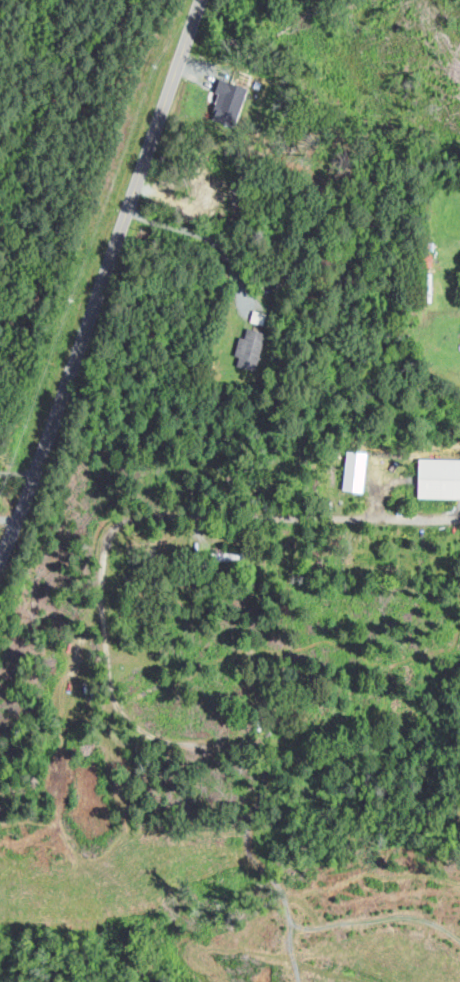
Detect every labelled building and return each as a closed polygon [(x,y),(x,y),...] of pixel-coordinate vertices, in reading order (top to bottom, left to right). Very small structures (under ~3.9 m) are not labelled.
[(248,88),(220,79),(215,93),(220,95),(212,118),(235,126),(248,88)] [(240,337),(235,356),(240,358),(238,366),(257,371),(267,334),(248,329),(245,338),(240,337)] [(420,458),(419,497),(459,498),(459,459),(420,458)]
